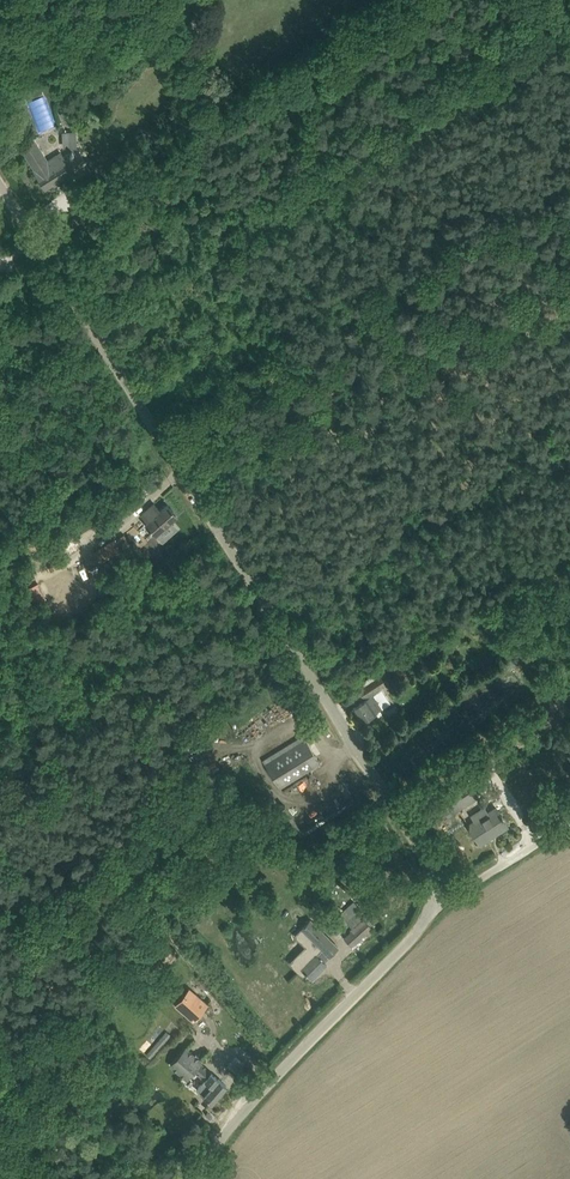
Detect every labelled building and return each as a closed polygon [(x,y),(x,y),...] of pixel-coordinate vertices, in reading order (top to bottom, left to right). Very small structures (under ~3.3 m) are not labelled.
[(189,21),(195,0),(179,0),(174,17),(189,21)] [(153,50),(160,53),(166,42),(159,39),(153,50)] [(76,171),(87,163),(77,147),(76,130),(62,131),(63,148),(69,148),(71,150),(63,155),(60,151),(47,159),(32,135),(18,144),(34,169),(46,189),(76,171)] [(158,232),(160,229),(163,231),(170,220),(151,209),(145,220),(152,224),(150,227),(158,232)] [(158,533),(164,528),(177,515),(168,504),(161,511),(154,503),(142,514),(158,533)] [(127,541),(123,534),(118,537),(123,544),(124,546),(129,543),(127,541)] [(93,551),(101,563),(121,551),(113,538),(93,551)] [(55,555),(51,546),(40,550),(44,560),(55,555)] [(30,604),(46,597),(39,582),(24,590),(30,604)] [(398,645),(394,639),(384,645),(389,651),(398,645)] [(427,648),(421,651),(425,657),(431,653),(427,648)] [(421,658),(418,653),(412,657),(416,662),(421,658)] [(397,665),(360,689),(365,697),(402,673),(397,665)] [(362,721),(367,718),(381,709),(391,703),(382,689),(360,703),(360,702),(359,702),(358,700),(354,702),(356,705),(353,707),(362,721)] [(265,763),(280,788),(321,763),(306,738),(265,763)] [(478,797),(466,778),(433,799),(446,818),(478,797)] [(485,806),(471,815),(474,821),(468,825),(480,843),(495,834),(494,832),(506,824),(507,826),(508,825),(496,807),(488,812),(485,806)] [(313,979),(323,968),(327,964),(323,960),(328,955),(329,956),(338,947),(310,918),(301,927),(321,947),(301,967),(307,973),(309,975),(313,979)] [(344,937),(347,940),(352,945),(372,927),(365,919),(344,937)] [(190,989),(177,1005),(193,1019),(207,1004),(190,989)] [(171,1036),(166,1031),(145,1055),(150,1060),(171,1036)] [(197,1089),(204,1096),(212,1102),(227,1085),(201,1063),(202,1061),(185,1046),(170,1064),(187,1079),(195,1070),(205,1079),(197,1089)] [(132,1069),(139,1061),(127,1051),(120,1059),(132,1069)] [(210,1105),(212,1102),(204,1096),(202,1098),(210,1105)]
